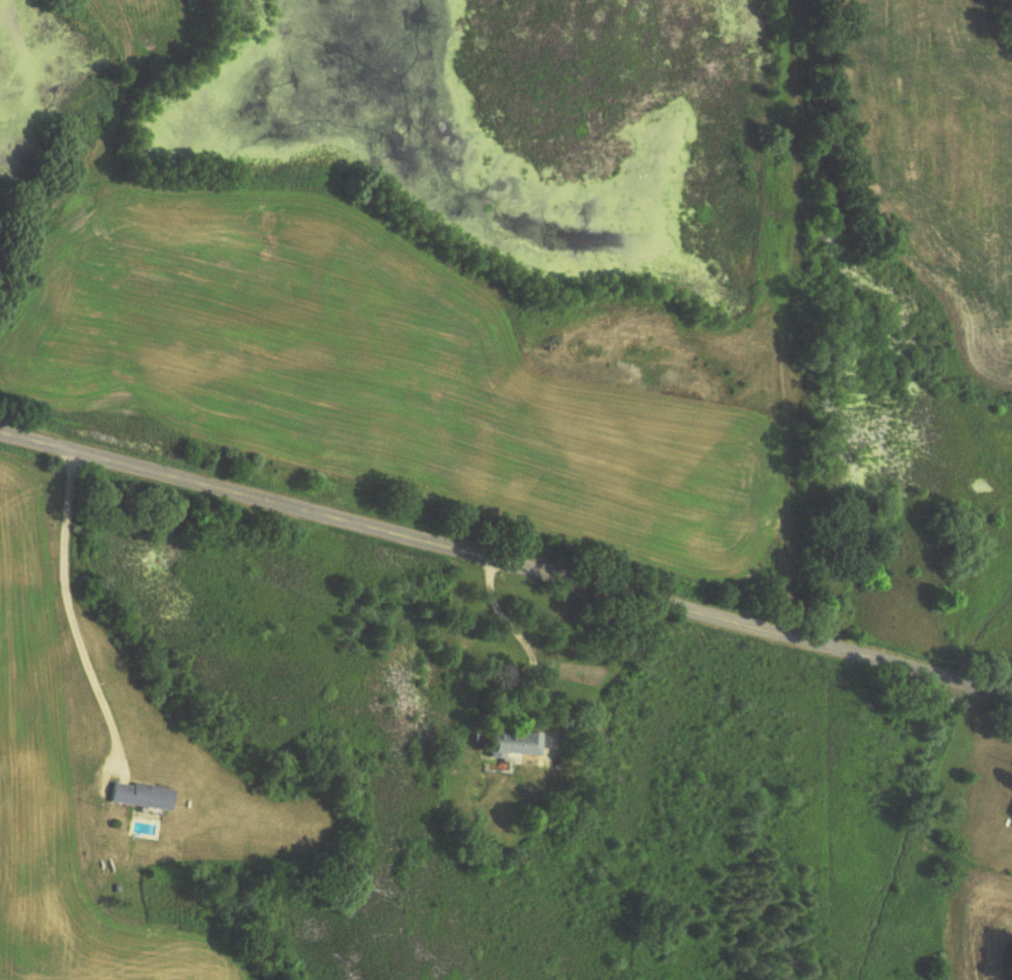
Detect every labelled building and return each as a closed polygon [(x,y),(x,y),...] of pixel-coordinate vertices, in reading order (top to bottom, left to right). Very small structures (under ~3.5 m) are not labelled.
[(538,733),(486,730),(484,758),(500,759),(501,754),(537,756),(538,733)] [(106,803),(167,811),(170,790),(109,782),(106,803)]
